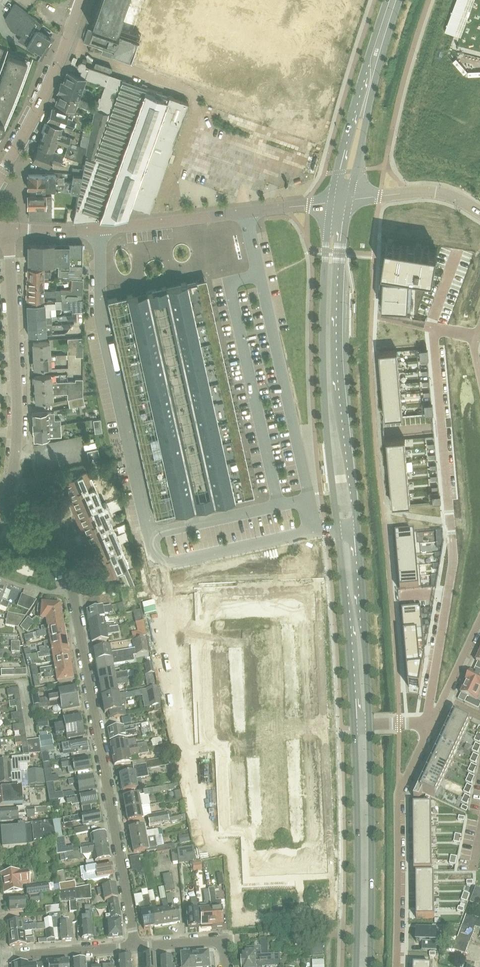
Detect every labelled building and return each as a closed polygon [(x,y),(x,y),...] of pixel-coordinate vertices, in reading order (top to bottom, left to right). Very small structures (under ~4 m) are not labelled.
[(43,0),(40,11),(58,17),(61,7),(43,0)] [(84,41),(92,44),(103,48),(113,52),(114,52),(114,51),(134,58),(141,38),(119,30),(118,30),(129,0),(102,0),(101,1),(101,2),(97,15),(96,16),(95,20),(97,21),(96,22),(93,29),(89,28),(85,39),(84,41)] [(466,0),(456,0),(453,9),(445,32),(454,35),(462,12),(466,0)] [(15,3),(5,19),(11,29),(22,36),(19,41),(41,54),(42,53),(42,54),(43,54),(52,38),(51,38),(38,30),(42,23),(28,12),(15,3)] [(0,60),(2,60),(6,62),(3,69),(0,77),(0,128),(1,127),(4,121),(10,106),(16,91),(22,76),(24,69),(28,57),(6,49),(5,49),(3,48),(1,47),(0,46),(0,59),(0,60)] [(169,151),(165,150),(182,100),(86,66),(85,63),(82,62),(79,64),(78,66),(79,69),(82,70),(80,75),(86,77),(105,84),(101,97),(99,96),(95,108),(91,127),(89,136),(87,148),(84,163),(82,175),(79,191),(75,212),(73,222),(127,216),(131,204),(144,209),(162,158),(166,160),(169,151)] [(58,91),(78,99),(81,92),(91,96),(93,90),(83,86),(86,79),(67,73),(64,82),(62,82),(58,91)] [(90,103),(78,99),(58,91),(58,92),(60,92),(57,102),(75,109),(77,104),(88,108),(90,103)] [(65,108),(64,111),(53,107),(48,120),(63,125),(73,129),(75,122),(66,119),(68,113),(74,115),(75,111),(65,108)] [(61,133),(63,127),(47,122),(43,132),(70,142),(71,137),(66,136),(67,135),(61,133)] [(84,125),(83,133),(89,136),(91,127),(84,125)] [(81,146),(70,142),(43,132),(39,145),(54,150),(57,143),(68,147),(65,156),(84,163),(87,148),(81,146)] [(87,148),(89,136),(83,133),(81,146),(87,148)] [(64,155),(63,156),(38,147),(33,161),(48,167),(50,161),(61,165),(64,155)] [(56,183),(56,174),(28,174),(28,188),(45,188),(45,189),(73,191),(79,191),(82,175),(74,174),(72,182),(65,181),(65,183),(56,183)] [(28,195),(28,208),(30,208),(30,217),(52,217),(52,202),(56,202),(56,194),(45,194),(45,191),(36,191),(36,194),(28,195)] [(384,275),(382,305),(408,306),(408,305),(410,276),(408,276),(408,272),(413,273),(433,276),(435,266),(437,250),(386,242),(382,268),(391,269),(391,275),(384,275)] [(83,265),(83,243),(28,243),(28,265),(58,265),(83,265)] [(58,265),(58,278),(73,279),(79,279),(79,269),(83,269),(83,265),(58,265)] [(31,279),(44,279),(44,277),(50,277),(50,271),(44,271),(44,268),(27,268),(27,281),(31,281),(31,279)] [(44,289),(44,279),(31,279),(31,281),(27,281),(27,289),(44,289)] [(155,516),(245,496),(197,280),(107,300),(155,516)] [(55,290),(44,289),(27,289),(27,300),(44,300),(44,296),(56,296),(56,299),(62,299),(61,293),(61,290),(55,290)] [(50,316),(50,309),(61,308),(61,309),(70,309),(70,314),(81,314),(81,300),(62,301),(56,301),(56,303),(27,304),(28,317),(46,316),(50,316)] [(28,326),(46,325),(46,323),(52,322),(52,316),(50,316),(46,316),(28,317),(28,326)] [(28,326),(28,335),(46,334),(52,334),(52,325),(46,325),(28,326)] [(68,353),(76,353),(76,338),(68,338),(68,353)] [(34,355),(50,354),(50,341),(33,342),(34,355)] [(426,348),(420,348),(420,352),(421,359),(429,358),(428,347),(426,348)] [(397,350),(379,351),(380,363),(398,361),(397,350)] [(34,368),(51,367),(51,360),(56,360),(56,354),(50,354),(34,355),(34,368)] [(398,361),(380,363),(381,373),(399,372),(398,361)] [(399,372),(381,373),(382,384),(400,383),(399,372)] [(68,381),(52,382),(51,375),(35,376),(35,388),(66,387),(69,387),(68,381)] [(66,387),(66,394),(66,400),(77,398),(76,386),(76,381),(68,381),(69,387),(66,387)] [(400,383),(382,384),(383,395),(401,393),(400,383)] [(53,400),(52,395),(66,394),(66,387),(35,388),(36,401),(53,400)] [(401,393),(383,395),(384,406),(402,404),(401,393)] [(66,400),(68,407),(84,404),(83,396),(82,396),(77,398),(66,400)] [(431,402),(425,403),(425,407),(426,413),(434,413),(433,402),(431,402)] [(402,404),(384,406),(385,417),(403,415),(402,404)] [(48,412),(33,413),(33,426),(60,424),(60,419),(55,419),(54,412),(48,412)] [(100,418),(94,419),(95,431),(102,431),(100,418)] [(60,424),(33,426),(34,438),(50,437),(50,436),(61,435),(60,429),(60,424)] [(405,438),(387,439),(388,451),(406,449),(405,438)] [(98,448),(87,451),(89,461),(100,459),(98,448)] [(406,449),(388,451),(389,461),(407,460),(406,449)] [(407,460),(389,461),(390,472),(408,471),(407,460)] [(96,488),(92,490),(88,479),(92,478),(89,471),(63,483),(87,539),(103,577),(129,566),(123,552),(107,515),(110,513),(105,502),(102,503),(96,488)] [(408,471),(390,472),(391,483),(409,481),(408,471)] [(409,481),(391,483),(392,494),(410,492),(409,481)] [(410,492),(392,494),(393,505),(411,503),(410,492)] [(441,493),(433,494),(433,497),(433,501),(440,501),(442,501),(441,493)] [(415,533),(395,535),(396,547),(420,544),(418,544),(417,533),(415,534),(415,533)] [(420,544),(396,547),(397,557),(421,555),(420,544)] [(421,555),(397,557),(398,568),(420,566),(418,566),(417,556),(421,556),(421,555)] [(420,566),(398,568),(399,579),(421,577),(420,566)] [(421,577),(399,579),(400,590),(419,588),(422,588),(421,577)] [(315,592),(207,597),(209,620),(290,616),(291,623),(316,622),(315,592)] [(23,608),(27,596),(22,594),(17,606),(23,608)] [(27,596),(23,608),(29,611),(37,600),(27,596)] [(2,600),(0,600),(0,607),(6,609),(8,603),(2,600)] [(62,609),(56,604),(53,603),(51,605),(50,605),(50,603),(43,603),(43,604),(42,604),(42,606),(38,605),(37,613),(39,613),(38,619),(46,620),(48,617),(61,615),(61,613),(62,611),(62,609)] [(112,613),(111,611),(111,606),(86,610),(88,621),(104,618),(103,614),(112,613)] [(421,611),(402,612),(403,624),(422,622),(422,617),(421,611)] [(43,632),(63,628),(62,623),(64,620),(63,618),(61,616),(61,615),(48,617),(46,620),(47,625),(42,626),(43,632)] [(114,627),(113,622),(105,624),(104,618),(88,621),(90,632),(114,627)] [(18,628),(22,621),(6,619),(5,626),(18,628)] [(27,619),(23,624),(30,629),(34,624),(33,623),(27,619)] [(139,638),(146,637),(143,622),(136,623),(139,638)] [(422,622),(403,624),(404,635),(423,634),(423,628),(422,623),(422,622)] [(30,629),(23,624),(20,628),(26,634),(30,629)] [(314,624),(297,625),(297,635),(315,634),(314,624)] [(92,642),(108,640),(107,635),(121,633),(119,626),(114,627),(90,632),(92,642)] [(50,641),(65,638),(66,635),(66,633),(64,631),(63,628),(43,632),(37,633),(38,638),(49,636),(50,641)] [(315,634),(297,635),(298,645),(315,645),(315,634)] [(423,634),(404,635),(405,647),(424,645),(423,634)] [(41,653),(67,648),(67,646),(68,643),(67,641),(65,639),(65,638),(50,641),(44,642),(45,648),(40,648),(41,653)] [(135,655),(148,652),(145,638),(133,640),(135,655)] [(315,645),(298,645),(298,656),(316,655),(315,645)] [(424,645),(405,647),(406,658),(425,657),(424,645)] [(54,661),(69,659),(69,658),(70,656),(70,653),(68,651),(67,648),(41,653),(37,654),(37,659),(53,656),(54,661)] [(120,657),(125,656),(124,651),(110,653),(109,648),(93,651),(95,662),(120,657)] [(228,648),(210,649),(211,660),(229,660),(228,648)] [(31,655),(26,656),(27,660),(31,660),(32,665),(35,665),(38,664),(37,659),(37,654),(31,655)] [(113,669),(112,664),(133,660),(132,655),(125,656),(120,657),(95,662),(97,672),(113,669)] [(316,655),(298,656),(299,666),(316,665),(316,655)] [(425,657),(406,658),(407,670),(423,668),(425,657)] [(40,674),(44,674),(71,669),(70,666),(71,664),(71,661),(69,659),(54,661),(55,667),(40,670),(40,674)] [(229,660),(211,660),(211,671),(229,671),(229,660)] [(152,663),(144,664),(146,674),(152,673),(154,673),(152,663)] [(316,665),(299,666),(299,676),(317,675),(316,665)] [(423,668),(407,670),(408,682),(409,686),(409,683),(420,685),(419,688),(420,688),(420,686),(423,668)] [(71,669),(44,674),(45,678),(56,676),(57,682),(73,679),(73,678),(74,676),(73,674),(71,672),(71,669)] [(113,669),(97,672),(99,682),(126,678),(128,677),(127,670),(114,673),(113,669)] [(229,671),(211,671),(212,682),(230,682),(229,671)] [(146,674),(144,674),(146,686),(154,684),(152,673),(146,674)] [(466,683),(479,690),(479,673),(478,676),(471,673),(466,683)] [(317,675),(299,676),(300,686),(317,685),(317,675)] [(99,682),(101,694),(117,691),(116,685),(127,683),(126,678),(99,682)] [(230,682),(212,682),(212,693),(230,693),(230,682)] [(479,707),(479,690),(466,683),(461,694),(467,697),(465,703),(479,709),(479,707)] [(317,685),(300,686),(300,696),(318,695),(317,685)] [(76,690),(75,689),(74,687),(59,690),(60,696),(46,698),(47,703),(76,697),(76,693),(77,692),(76,690)] [(157,687),(145,689),(149,707),(160,705),(157,687)] [(15,701),(20,700),(18,688),(7,690),(8,696),(14,695),(15,701)] [(122,717),(120,705),(123,705),(126,702),(125,699),(133,698),(133,693),(125,694),(125,693),(118,695),(118,694),(102,697),(105,713),(108,712),(109,719),(122,717)] [(230,693),(212,693),(213,704),(231,703),(230,693)] [(318,695),(300,696),(300,706),(318,705),(318,695)] [(78,702),(77,701),(76,697),(47,703),(33,705),(34,709),(46,707),(46,708),(61,705),(62,711),(78,708),(78,706),(79,705),(78,702)] [(17,713),(22,712),(20,700),(15,701),(9,702),(10,708),(16,707),(17,713)] [(231,703),(213,704),(213,714),(231,714),(231,703)] [(318,705),(300,706),(301,716),(319,716),(318,705)] [(419,799),(423,791),(435,797),(470,722),(458,717),(460,713),(457,711),(455,711),(454,712),(414,798),(419,799)] [(19,725),(24,724),(22,712),(17,713),(11,714),(12,719),(18,719),(19,725)] [(231,714),(213,714),(214,725),(232,724),(231,714)] [(54,731),(81,726),(81,722),(82,721),(81,718),(80,718),(79,716),(64,718),(65,724),(54,726),(54,731)] [(46,718),(36,719),(37,727),(48,726),(46,718)] [(21,736),(26,736),(24,724),(19,725),(13,726),(14,731),(20,730),(21,736)] [(232,724),(214,725),(214,735),(232,734),(232,724)] [(81,726),(54,731),(55,735),(66,733),(67,739),(83,736),(83,734),(84,733),(83,730),(82,730),(81,726)] [(136,729),(124,731),(124,726),(108,729),(110,740),(137,736),(136,729)] [(46,732),(38,734),(40,747),(49,746),(48,735),(46,736),(46,732)] [(26,736),(21,736),(14,737),(15,742),(16,745),(22,745),(23,755),(41,753),(39,738),(27,740),(26,736)] [(320,738),(302,739),(303,749),(320,749),(320,738)] [(147,743),(128,746),(127,740),(110,743),(112,754),(145,748),(147,748),(147,743)] [(87,746),(86,745),(85,741),(59,745),(60,751),(70,749),(71,754),(87,751),(87,749),(88,748),(87,746)] [(173,758),(170,744),(165,745),(166,746),(161,752),(162,753),(168,757),(168,758),(173,758)] [(52,745),(40,747),(42,754),(53,752),(52,745)] [(130,756),(146,753),(148,753),(147,748),(145,748),(112,754),(114,765),(131,762),(130,756)] [(320,749),(303,749),(303,760),(321,759),(320,749)] [(20,770),(20,765),(30,764),(29,757),(12,758),(12,762),(0,763),(0,786),(21,785),(21,787),(43,786),(42,768),(20,770)] [(90,764),(89,763),(88,758),(74,761),(73,759),(61,761),(62,768),(74,766),(75,772),(90,769),(90,767),(91,766),(90,764)] [(167,759),(157,760),(158,767),(168,766),(167,759)] [(321,759),(303,760),(303,770),(321,769),(321,759)] [(146,762),(146,764),(147,769),(158,767),(157,760),(146,762)] [(247,761),(230,762),(230,773),(248,772),(247,761)] [(120,775),(122,791),(137,789),(135,779),(149,777),(147,769),(146,764),(135,766),(136,772),(120,775)] [(46,784),(54,782),(59,781),(58,774),(52,776),(50,769),(44,770),(46,784)] [(321,769),(303,770),(304,780),(321,779),(321,769)] [(248,772),(230,773),(231,783),(248,782),(248,772)] [(79,792),(94,790),(92,776),(68,780),(69,785),(73,785),(75,782),(78,784),(79,792)] [(321,779),(304,780),(304,790),(322,789),(321,779)] [(54,782),(46,784),(49,802),(58,800),(63,799),(62,791),(55,792),(54,782)] [(248,782),(231,783),(231,793),(249,792),(248,782)] [(126,809),(142,806),(148,805),(146,795),(174,790),(173,784),(143,790),(144,796),(140,796),(140,794),(124,797),(126,809)] [(0,791),(0,808),(30,806),(29,789),(0,791)] [(322,789),(304,790),(305,800),(322,799),(322,789)] [(82,806),(96,804),(94,792),(66,797),(67,804),(71,803),(71,805),(81,803),(82,806)] [(249,792),(231,793),(232,804),(249,803),(249,792)] [(322,799),(305,800),(305,810),(323,809),(322,799)] [(249,803),(232,804),(232,815),(250,814),(249,803)] [(414,805),(414,817),(432,816),(432,805),(414,805)] [(126,809),(128,821),(144,818),(142,806),(126,809)] [(0,811),(0,822),(17,820),(17,816),(27,815),(27,817),(35,817),(34,814),(38,813),(37,807),(0,811)] [(323,809),(305,810),(306,820),(323,819),(323,809)] [(151,821),(170,817),(169,811),(150,815),(151,821)] [(83,825),(100,822),(98,812),(63,818),(64,824),(82,820),(83,825)] [(152,826),(187,820),(186,814),(170,817),(151,821),(152,826)] [(250,814),(232,815),(233,826),(250,825),(250,814)] [(414,817),(414,827),(432,827),(432,816),(414,817)] [(323,819),(306,820),(306,830),(324,829),(323,819)] [(26,845),(55,839),(52,820),(46,821),(18,825),(18,827),(0,829),(2,848),(26,847),(26,845)] [(74,829),(75,835),(87,832),(86,826),(74,829)] [(158,830),(146,832),(145,826),(129,829),(131,840),(155,836),(159,835),(158,830)] [(414,827),(414,838),(432,838),(432,827),(414,827)] [(324,829),(306,830),(307,841),(324,840),(324,829)] [(73,852),(108,846),(106,833),(91,836),(92,844),(80,846),(80,845),(72,846),(72,848),(73,852)] [(188,835),(178,837),(180,844),(189,843),(188,835)] [(156,851),(155,848),(156,847),(157,847),(155,836),(131,840),(133,852),(145,850),(146,853),(156,851)] [(60,838),(55,839),(56,855),(59,854),(64,853),(66,853),(67,853),(64,837),(60,838)] [(414,838),(414,849),(432,849),(432,838),(414,838)] [(67,861),(82,858),(81,855),(94,853),(95,861),(110,858),(108,846),(73,852),(67,853),(66,853),(67,861)] [(178,848),(177,849),(178,861),(185,861),(185,855),(193,853),(192,846),(178,848)] [(177,849),(170,850),(172,864),(178,863),(177,849)] [(414,849),(414,860),(432,860),(432,849),(414,849)] [(140,855),(130,857),(133,870),(136,869),(137,876),(144,874),(140,855)] [(414,860),(414,871),(432,871),(432,860),(414,860)] [(198,861),(192,862),(194,872),(201,871),(200,861),(198,861)] [(113,875),(111,864),(96,867),(96,865),(94,865),(84,867),(80,868),(82,875),(87,874),(88,882),(109,878),(108,875),(113,875)] [(4,893),(22,890),(21,884),(29,883),(27,870),(19,872),(19,871),(1,874),(4,893)] [(170,874),(162,875),(164,886),(165,893),(174,891),(170,874)] [(416,874),(416,886),(434,885),(434,874),(416,874)] [(75,888),(76,888),(75,881),(59,884),(59,891),(75,888)] [(26,888),(27,896),(59,891),(59,884),(53,885),(53,884),(26,888)] [(109,907),(119,905),(115,885),(102,888),(97,889),(98,895),(103,894),(104,901),(107,900),(109,907)] [(416,886),(417,896),(434,896),(434,885),(416,886)] [(75,888),(76,902),(91,901),(90,886),(76,888),(75,888)] [(165,893),(164,886),(158,888),(160,899),(166,898),(165,893)] [(476,904),(479,906),(479,888),(476,887),(470,902),(476,904)] [(76,913),(76,902),(75,888),(59,891),(58,891),(59,903),(69,903),(70,913),(76,913)] [(210,897),(212,926),(222,925),(221,900),(216,901),(215,896),(214,888),(208,889),(209,890),(210,897)] [(205,904),(200,904),(202,926),(212,926),(210,897),(209,890),(203,891),(205,904)] [(180,922),(177,906),(174,906),(172,894),(166,895),(167,899),(161,900),(163,908),(156,909),(155,901),(150,902),(154,927),(180,922)] [(9,899),(10,910),(25,909),(25,903),(39,901),(38,895),(24,898),(9,899)] [(144,929),(154,927),(150,902),(149,895),(142,896),(143,902),(138,905),(139,912),(141,912),(144,929)] [(417,896),(417,907),(435,907),(434,896),(417,896)] [(187,905),(188,927),(199,927),(197,899),(192,899),(192,905),(187,905)] [(472,915),(476,904),(470,903),(466,914),(472,915)] [(46,914),(49,913),(60,912),(60,905),(45,906),(46,914)] [(82,938),(89,938),(89,940),(93,939),(92,923),(93,923),(92,905),(85,906),(86,918),(81,918),(82,923),(81,923),(82,938)] [(110,914),(106,914),(107,938),(121,937),(122,936),(121,917),(119,905),(109,907),(110,914)] [(417,907),(417,918),(435,918),(435,907),(417,907)] [(61,928),(61,925),(60,912),(49,913),(50,919),(55,918),(57,928),(61,928)] [(466,914),(462,925),(474,929),(475,926),(479,927),(479,918),(472,915),(466,914)] [(52,919),(44,920),(45,923),(46,929),(46,930),(53,929),(52,919)] [(8,934),(24,932),(46,929),(45,923),(24,926),(23,920),(7,922),(8,934)] [(55,938),(61,938),(62,942),(72,941),(71,924),(61,925),(61,928),(57,928),(53,929),(55,942),(55,938)] [(470,942),(474,929),(462,925),(458,937),(469,941),(470,942)] [(46,930),(47,943),(55,942),(53,929),(46,930)] [(437,930),(417,929),(416,938),(416,942),(425,943),(425,950),(436,950),(437,930)] [(10,946),(34,943),(33,938),(25,939),(24,932),(8,934),(10,946)] [(469,941),(458,937),(453,949),(465,953),(469,941)] [(321,941),(312,942),(314,957),(323,956),(322,948),(321,941)] [(242,953),(243,963),(268,961),(275,961),(283,960),(283,952),(262,953),(262,947),(248,947),(248,950),(246,950),(246,953),(242,953)] [(194,954),(195,966),(211,966),(211,965),(208,965),(207,953),(194,954)] [(194,954),(181,955),(182,966),(180,966),(195,966),(194,954)] [(154,955),(142,956),(143,966),(155,966),(154,955)] [(131,957),(117,958),(118,966),(132,966),(131,957)] [(172,965),(171,958),(159,959),(160,966),(175,966),(174,965),(172,965)]
